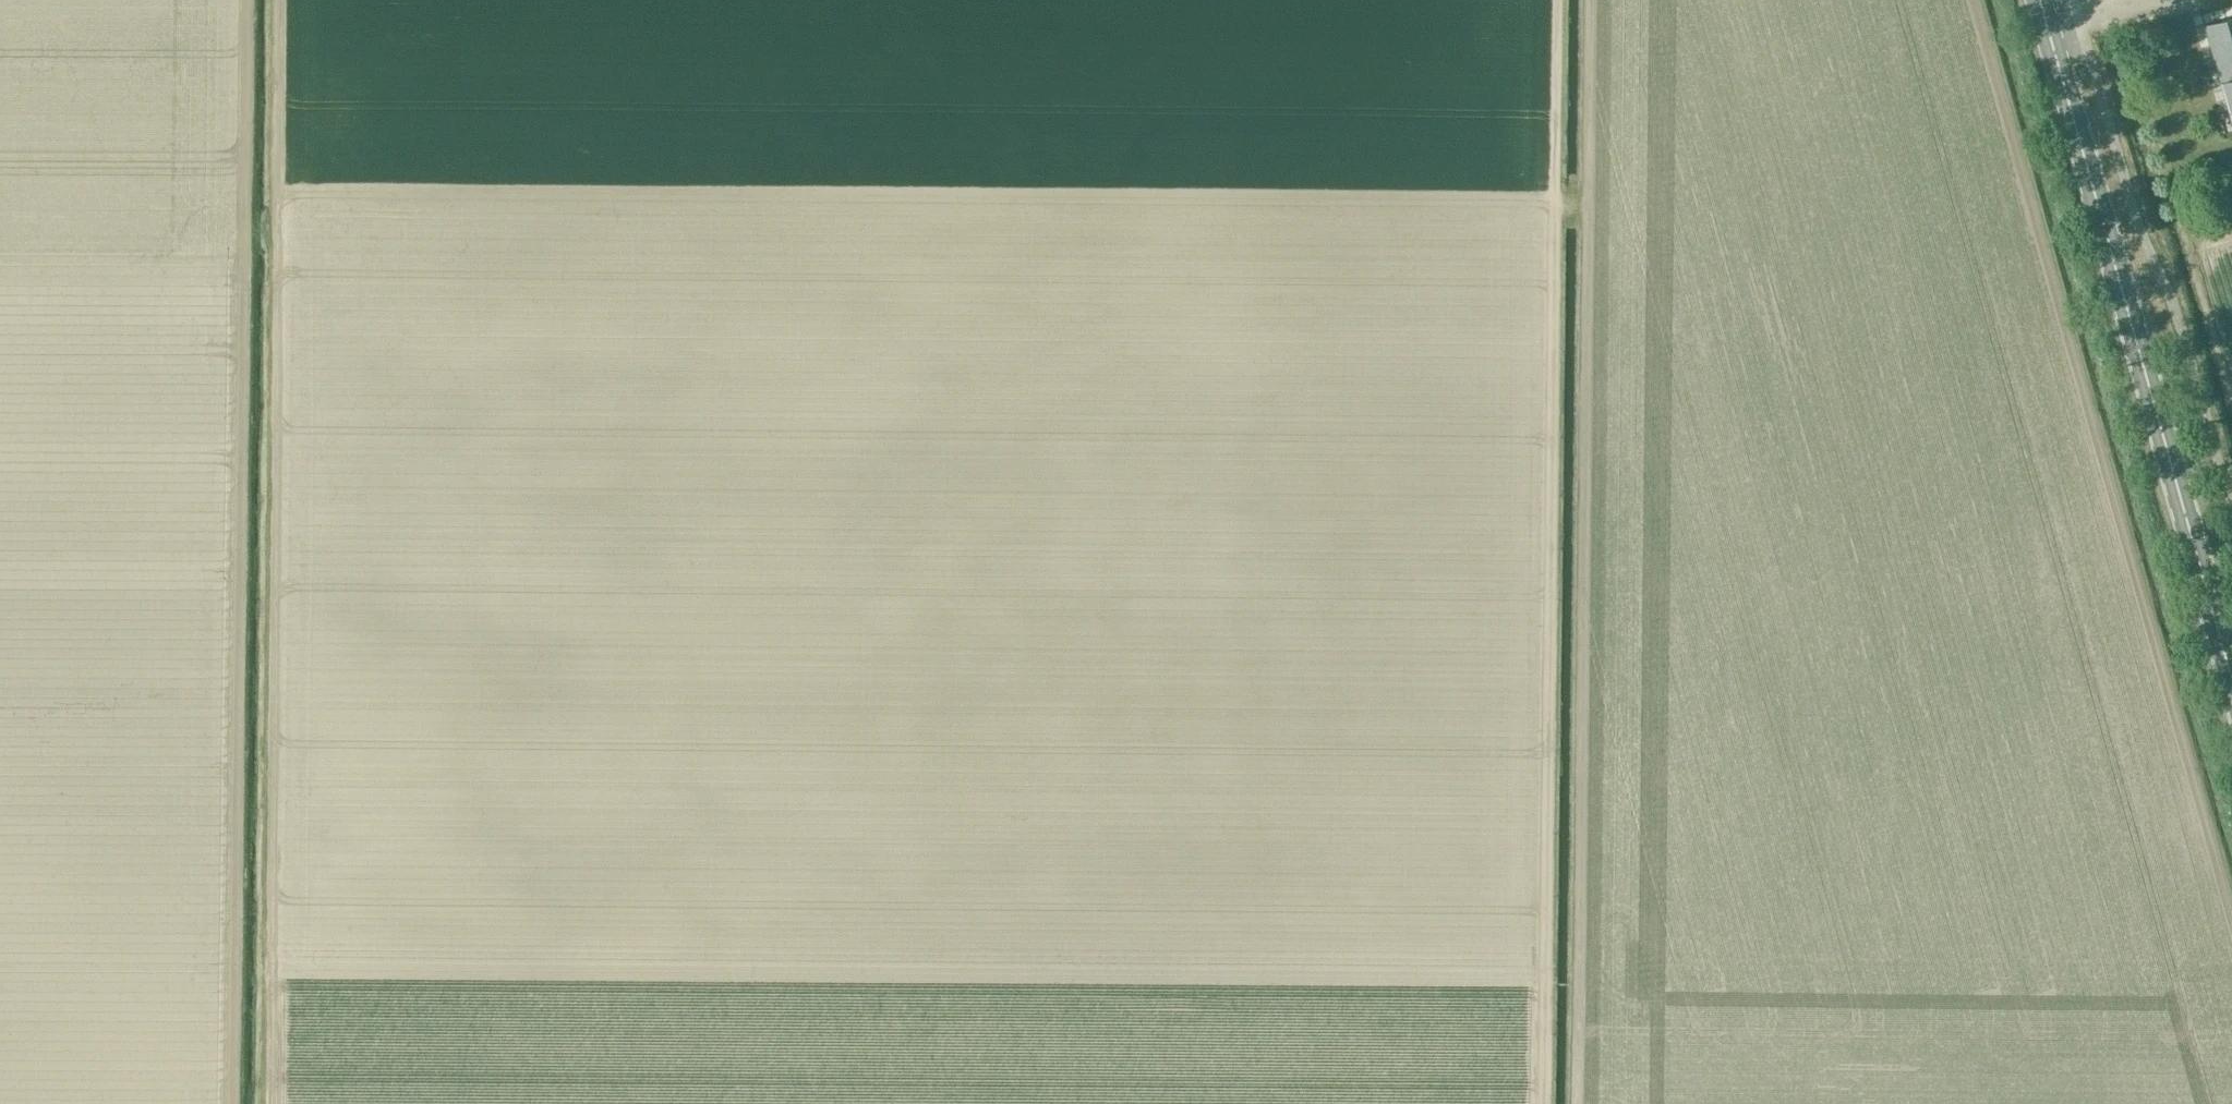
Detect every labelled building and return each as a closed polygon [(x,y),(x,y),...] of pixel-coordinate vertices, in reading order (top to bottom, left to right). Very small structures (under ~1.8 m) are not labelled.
[(2206,25),(2216,60),(2221,58),(2227,79),(2222,81),(2231,117),(2231,18),(2206,25)]
